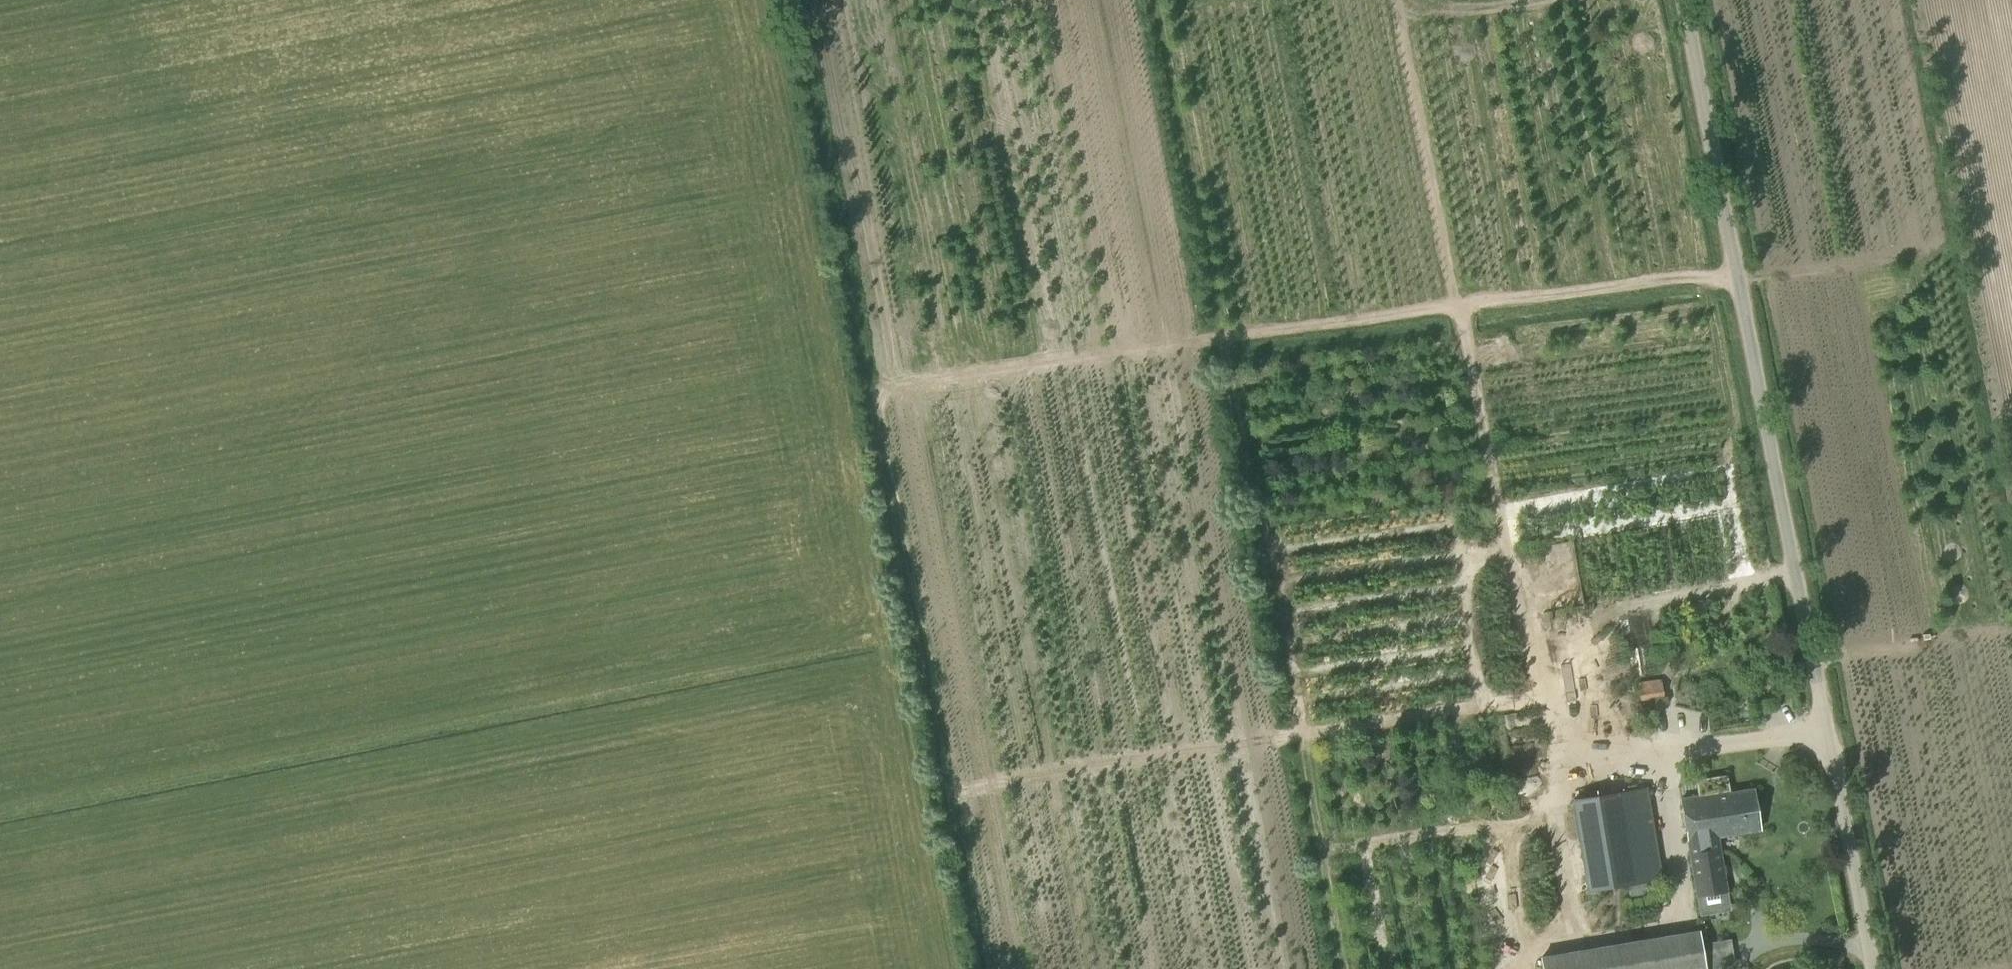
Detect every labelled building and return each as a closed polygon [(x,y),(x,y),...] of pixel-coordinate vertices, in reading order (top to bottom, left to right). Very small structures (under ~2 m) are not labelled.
[(1660,679),(1638,683),(1641,699),(1663,695),(1660,679)] [(1587,892),(1663,879),(1647,786),(1571,799),(1587,892)] [(1728,793),(1681,801),(1688,844),(1690,844),(1691,855),(1689,856),(1696,897),(1725,892),(1723,876),(1725,876),(1724,867),(1721,867),(1718,851),(1717,851),(1716,840),(1716,836),(1759,829),(1753,791),(1729,795),(1728,793)] [(1700,930),(1541,957),(1543,968),(1707,968),(1700,930)] [(1711,963),(1735,960),(1732,935),(1708,939),(1711,963)]
